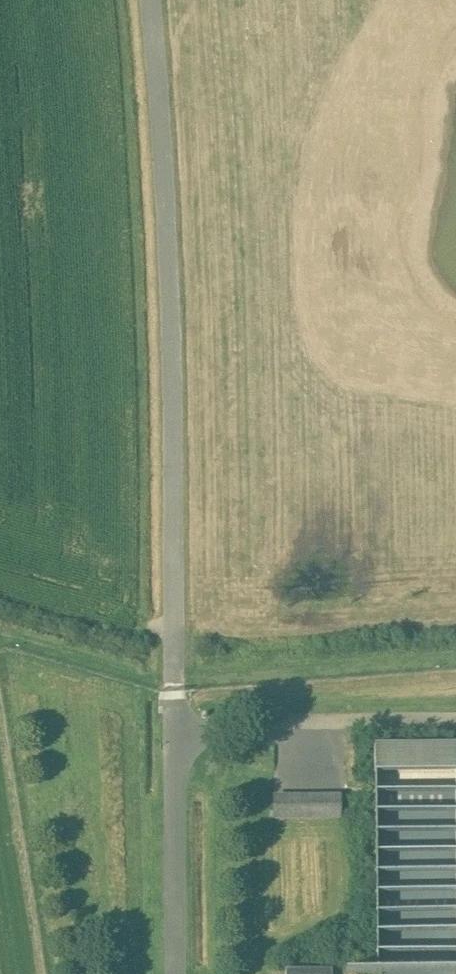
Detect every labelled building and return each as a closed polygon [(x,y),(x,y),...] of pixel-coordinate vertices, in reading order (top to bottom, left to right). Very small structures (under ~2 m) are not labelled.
[(373,779),(375,779),(454,778),(455,778),(455,753),(373,754),(373,779)] [(340,799),(282,800),(282,813),(274,812),(274,821),(340,821),(340,799)] [(380,973),(394,973),(450,971),(449,957),(380,961),(380,973)]
